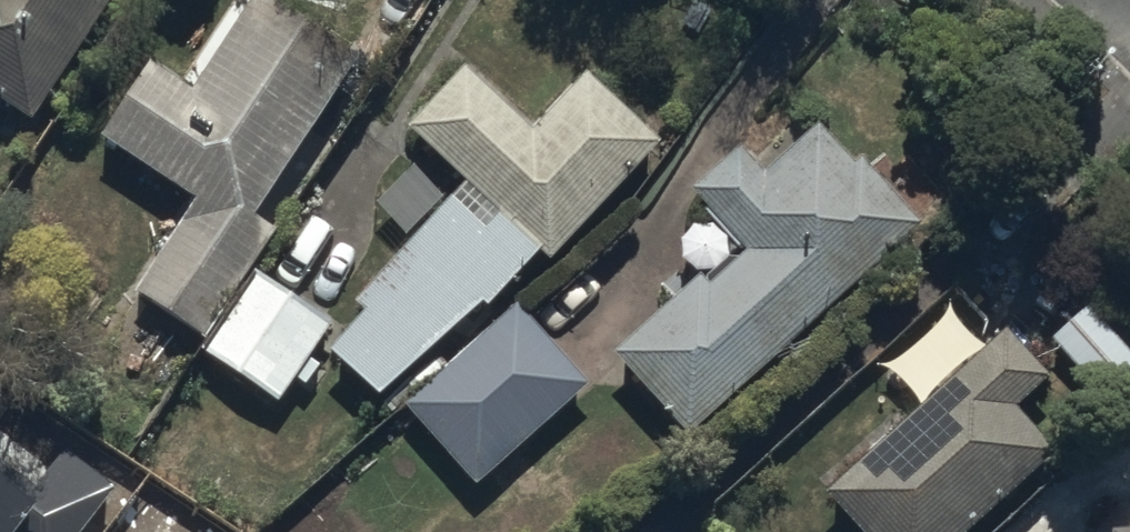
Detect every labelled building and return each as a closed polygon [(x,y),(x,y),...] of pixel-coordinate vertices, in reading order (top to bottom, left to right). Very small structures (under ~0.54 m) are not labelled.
[(116,0),(0,0),(0,104),(34,126),(116,0)] [(358,65),(257,0),(252,0),(196,87),(157,63),(101,150),(188,206),(131,295),(208,345),(281,233),(259,219),(358,65)] [(663,150),(587,79),(583,75),(524,133),(466,75),(410,130),(483,206),(468,221),(446,198),(391,252),(403,264),(354,312),(364,322),(327,358),(382,404),(484,312),(489,316),(540,261),(551,271),(663,150)] [(763,172),(742,149),(691,196),(746,256),(710,289),(703,282),(615,363),(689,446),(926,230),(866,164),(857,171),(815,125),(763,172)] [(333,329),(259,278),(206,356),(280,407),(333,329)] [(521,309),(404,412),(477,495),(595,392),(521,309)] [(1087,309),(1042,350),(1104,419),(1129,396),(1129,356),(1087,309)] [(1007,338),(831,503),(859,531),(975,531),(1054,459),(1017,420),(1053,387),(1007,338)]
